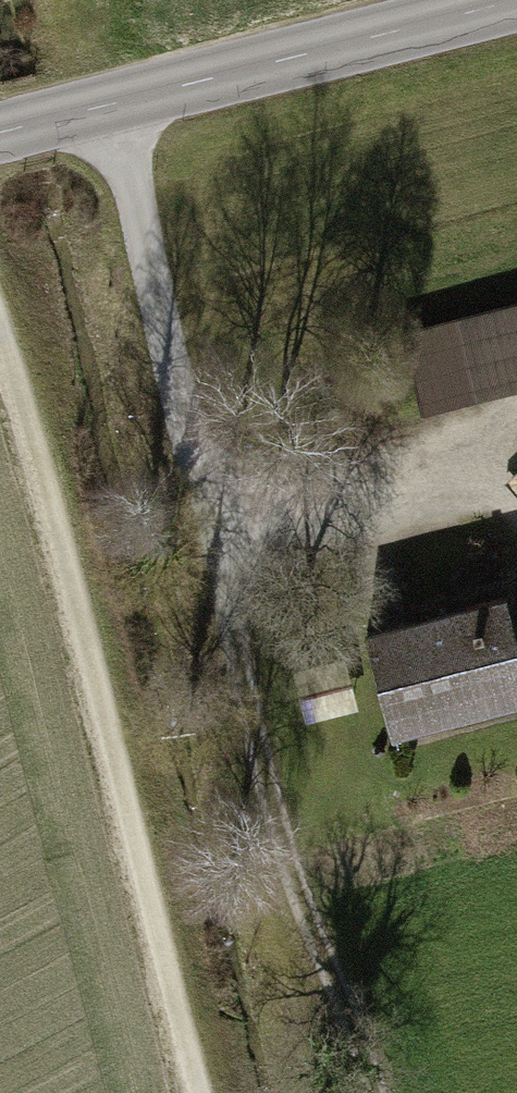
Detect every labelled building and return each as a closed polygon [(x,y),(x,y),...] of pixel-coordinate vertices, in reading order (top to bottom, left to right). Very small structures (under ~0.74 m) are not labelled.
[(358,628),(385,736),(516,703),(516,684),(494,594),(358,628)] [(336,658),(289,670),(302,722),(350,711),(336,658)]
